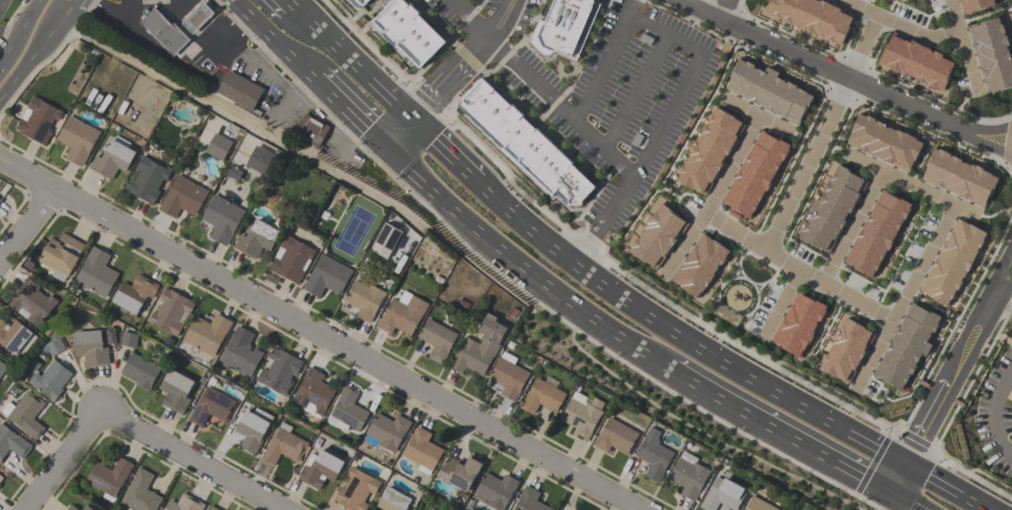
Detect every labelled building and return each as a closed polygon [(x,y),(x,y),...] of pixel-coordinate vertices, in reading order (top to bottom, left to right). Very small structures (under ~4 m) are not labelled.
[(360,10),(370,0),(350,0),(360,10)] [(445,42),(419,15),(421,13),(410,2),(408,5),(403,0),(393,0),(372,21),(383,32),(381,34),(394,48),(396,45),(419,69),(445,42)] [(539,54),(543,55),(548,55),(549,52),(553,54),(557,51),(569,56),(568,58),(575,61),(600,5),(598,0),(554,0),(545,22),(538,19),(528,42),(539,54)] [(765,11),(770,0),(818,0),(853,16),(848,27),(849,27),(841,45),(833,42),(833,43),(772,15),(772,14),(765,11)] [(959,1),(960,0),(994,0),(996,6),(976,13),(976,11),(964,16),(959,1)] [(214,14),(192,35),(181,24),(203,2),(214,14)] [(140,23),(155,9),(171,25),(173,23),(190,40),(173,56),(140,23)] [(1010,57),(1011,57),(1011,88),(1000,91),(987,95),(981,76),(983,75),(973,44),(972,44),(967,29),(978,25),(978,24),(999,17),(1001,25),(1002,25),(1009,46),(1007,47),(1010,57)] [(636,41),(647,47),(653,38),(641,32),(636,41)] [(943,92),(939,90),(938,91),(927,86),(928,85),(906,75),(905,76),(889,70),(890,69),(878,63),(886,43),(888,44),(893,33),(956,61),(951,73),(943,92)] [(798,126),(784,119),(785,118),(725,90),(730,78),(729,78),(738,59),(745,63),(746,62),(754,66),(754,67),(764,72),(766,67),(778,73),(776,78),(796,87),(796,88),(814,96),(804,116),(803,115),(798,126)] [(264,90),(252,112),(216,93),(229,70),(264,90)] [(582,205),(567,206),(568,202),(555,191),(551,196),(501,150),(502,148),(456,105),(481,76),(509,104),(511,102),(526,115),(523,118),(534,128),(535,125),(574,163),(572,164),(595,186),(582,201),(582,205)] [(44,146),(20,133),(20,132),(15,130),(33,96),(40,100),(40,101),(59,111),(59,110),(62,112),(57,122),(54,120),(48,132),(51,134),(44,146)] [(744,125),(737,139),(736,138),(727,155),(728,156),(722,166),(721,166),(712,183),(713,184),(705,197),(694,191),(693,192),(674,182),(705,124),(706,125),(716,108),(734,118),(733,119),(744,125)] [(329,127),(318,149),(293,135),(305,114),(329,127)] [(858,114),(850,132),(851,133),(846,145),(861,152),(861,151),(890,164),(890,165),(908,173),(913,161),(914,162),(923,144),(915,141),(916,139),(896,130),(895,132),(885,127),(886,125),(866,116),(866,118),(858,114)] [(55,141),(69,115),(100,132),(81,168),(64,159),(70,148),(55,141)] [(721,202),(728,189),(729,189),(739,171),(741,171),(745,164),(744,163),(756,140),(755,139),(760,131),(772,137),(773,136),(791,146),(782,162),(776,171),(778,172),(766,193),(750,221),(731,210),(732,209),(721,202)] [(636,132),(630,143),(641,149),(647,138),(636,132)] [(204,152),(215,133),(233,143),(222,162),(204,152)] [(125,173),(118,169),(111,181),(88,168),(90,165),(91,165),(96,156),(101,158),(111,139),(136,153),(125,173)] [(245,166),(256,146),(274,155),(263,176),(245,166)] [(934,149),(926,167),(927,168),(921,180),(936,186),(966,199),(965,200),(983,208),(989,196),(990,197),(998,179),(991,176),(991,175),(985,172),(986,171),(972,164),(971,167),(961,162),(962,160),(939,150),(938,151),(934,149)] [(153,206),(129,193),(129,192),(124,189),(142,156),(149,159),(149,160),(166,169),(171,171),(166,182),(163,180),(157,191),(160,192),(153,206)] [(224,174),(237,181),(242,171),(229,165),(224,174)] [(829,254),(817,248),(816,249),(797,240),(805,224),(807,225),(813,215),(808,212),(814,199),(819,202),(824,192),(823,192),(828,182),(829,182),(837,165),(856,175),(855,176),(867,182),(859,196),(849,214),(850,215),(846,224),(844,223),(835,240),(836,241),(829,254)] [(157,210),(164,197),(165,197),(177,174),(209,191),(195,217),(180,209),(175,219),(157,210)] [(843,262),(850,248),(851,248),(877,200),(876,199),(881,191),(893,198),(894,196),(913,206),(905,221),(904,221),(898,231),(899,231),(887,255),(886,255),(872,280),(853,270),(854,268),(843,262)] [(209,238),(215,228),(200,220),(214,194),(245,211),(226,247),(209,238)] [(656,271),(645,263),(644,264),(628,252),(630,248),(637,237),(638,238),(644,229),(643,228),(651,216),(652,217),(657,211),(662,205),(679,216),(678,218),(684,222),(684,221),(688,224),(676,242),(675,242),(663,258),(664,259),(656,271)] [(269,252),(262,248),(255,260),(233,248),(240,235),(245,238),(255,219),(280,232),(269,252)] [(957,219),(968,226),(969,225),(987,235),(974,260),(955,295),(947,309),(929,299),(929,297),(918,291),(925,277),(926,278),(954,228),(953,228),(957,219)] [(402,233),(387,260),(370,251),(385,223),(402,233)] [(68,279),(66,278),(63,283),(52,277),(55,271),(38,262),(51,239),(58,243),(57,245),(62,248),(64,244),(59,241),(62,234),(85,246),(81,253),(80,252),(77,258),(78,258),(68,279)] [(670,280),(702,234),(713,241),(713,240),(730,252),(725,259),(726,260),(720,267),(714,275),(715,276),(697,301),(679,288),(680,287),(670,280)] [(268,268),(286,235),(293,238),(292,239),(311,249),(316,251),(297,285),(273,272),(274,271),(268,268)] [(74,282),(86,260),(85,259),(93,246),(110,256),(105,266),(119,274),(105,299),(74,282)] [(339,295),(325,287),(319,298),(302,289),(309,276),(321,254),(352,271),(339,295)] [(112,303),(123,283),(131,287),(133,284),(134,280),(138,274),(158,286),(156,292),(153,296),(152,299),(147,297),(137,316),(136,316),(133,320),(126,316),(128,312),(112,303)] [(8,306),(10,303),(9,302),(14,295),(10,292),(14,287),(18,290),(25,280),(27,281),(28,279),(40,287),(37,291),(47,298),(49,295),(58,302),(38,329),(8,306)] [(359,310),(343,302),(355,280),(369,288),(370,285),(386,294),(384,297),(369,324),(355,317),(359,310)] [(194,305),(189,315),(188,314),(182,325),(183,325),(176,338),(147,322),(152,312),(156,314),(162,303),(158,301),(165,289),(168,290),(168,289),(190,301),(189,302),(194,305)] [(410,337),(395,328),(391,336),(376,327),(383,315),(383,316),(393,299),(398,301),(404,291),(429,305),(410,337)] [(770,342),(797,292),(807,298),(807,297),(827,308),(814,333),(815,334),(808,347),(807,346),(800,360),(780,349),(781,347),(770,342)] [(911,303),(907,312),(908,312),(881,362),(880,361),(872,375),(883,381),(883,382),(902,393),(922,356),(925,358),(932,346),(928,344),(933,334),(935,334),(943,319),(923,308),(922,309),(911,303)] [(232,323),(225,336),(224,336),(212,358),(182,341),(195,316),(210,324),(215,314),(232,323)] [(507,329),(501,340),(502,340),(499,345),(500,346),(494,358),(493,358),(482,377),(466,369),(463,375),(448,367),(452,359),(453,360),(464,341),(463,341),(465,337),(479,345),(484,335),(477,332),(487,314),(497,319),(495,322),(507,329)] [(441,365),(428,358),(434,347),(417,338),(428,319),(458,335),(441,365)] [(846,319),(864,328),(863,329),(875,335),(866,354),(864,353),(855,371),(849,384),(837,378),(836,379),(819,371),(823,363),(822,362),(826,355),(827,355),(832,345),(831,345),(841,325),(843,326),(846,319)] [(15,357),(0,344),(0,320),(3,322),(6,325),(9,327),(14,320),(33,334),(15,357)] [(250,379),(218,362),(231,339),(230,339),(237,326),(254,335),(249,345),(251,347),(249,351),(252,352),(254,348),(263,353),(250,379)] [(75,357),(73,333),(101,331),(102,349),(108,348),(108,360),(109,360),(109,366),(84,368),(83,356),(75,357)] [(134,349),(119,345),(123,332),(138,335),(134,349)] [(58,337),(65,350),(51,358),(48,352),(46,354),(41,349),(43,346),(58,337)] [(303,362),(296,376),(292,374),(286,385),(289,387),(284,397),(255,381),(261,369),(267,372),(273,361),(267,358),(273,348),(278,351),(279,350),(303,362)] [(120,374),(131,353),(150,363),(156,352),(165,357),(159,368),(160,369),(151,387),(152,387),(149,392),(135,385),(136,382),(120,374)] [(530,374),(521,390),(522,390),(515,403),(500,394),(504,388),(488,379),(500,357),(500,358),(503,352),(517,359),(514,365),(530,374)] [(8,367),(0,377),(0,360),(8,367)] [(28,382),(35,373),(41,377),(54,360),(72,374),(61,389),(63,391),(53,403),(49,400),(49,399),(28,382)] [(336,391),(321,417),(320,419),(300,409),(301,408),(290,403),(295,393),(295,394),(303,379),(302,379),(308,368),(323,375),(320,382),(336,391)] [(161,405),(162,400),(165,396),(166,394),(158,389),(169,369),(194,383),(186,398),(190,400),(185,409),(184,412),(181,416),(161,405)] [(555,413),(539,405),(533,416),(519,408),(527,394),(528,395),(537,378),(566,394),(555,413)] [(329,416),(338,400),(337,399),(345,385),(359,392),(353,405),(369,413),(359,432),(349,427),(346,432),(335,426),(337,421),(329,416)] [(236,403),(227,419),(228,419),(225,424),(209,415),(201,428),(187,420),(190,415),(206,387),(236,403)] [(45,404),(40,410),(32,420),(45,429),(36,441),(6,418),(6,417),(0,412),(8,402),(14,407),(27,390),(30,393),(32,391),(42,398),(41,400),(45,404)] [(575,391),(586,397),(583,402),(589,405),(593,398),(604,404),(600,411),(602,412),(591,432),(592,433),(586,444),(571,436),(575,428),(559,420),(575,391)] [(234,431),(245,411),(252,414),(255,408),(261,411),(273,417),(261,439),(262,440),(254,455),(239,447),(244,436),(243,436),(234,432),(235,431),(234,431)] [(394,453),(378,445),(379,442),(366,434),(377,414),(393,422),(397,415),(411,423),(405,435),(404,434),(394,453)] [(592,446),(598,435),(599,435),(609,417),(638,434),(626,455),(611,446),(607,454),(592,446)] [(308,444),(307,446),(310,448),(305,456),(302,454),(300,458),(301,459),(298,464),(291,460),(280,454),(273,468),(259,460),(262,455),(278,427),(281,422),(292,428),(289,433),(308,444)] [(9,450),(0,463),(0,423),(18,437),(19,437),(32,446),(30,448),(31,449),(24,458),(24,457),(22,460),(9,450)] [(432,435),(428,442),(443,451),(429,477),(417,470),(419,465),(402,456),(411,439),(410,439),(417,427),(432,435)] [(674,453),(664,471),(665,472),(658,484),(644,477),(650,465),(634,457),(650,427),(661,433),(658,439),(657,441),(660,442),(658,445),(674,453)] [(333,483),(325,479),(324,481),(322,486),(318,491),(297,480),(299,474),(302,471),(301,470),(311,453),(316,456),(320,450),(344,463),(333,483)] [(679,495),(683,488),(667,479),(682,451),(698,460),(695,464),(710,472),(699,491),(700,492),(694,503),(679,495)] [(95,462),(102,465),(102,466),(112,472),(119,458),(133,465),(131,470),(131,469),(112,503),(102,498),(105,494),(85,483),(94,467),(92,466),(95,462)] [(447,458),(449,459),(451,458),(457,461),(458,460),(465,464),(469,458),(483,465),(473,484),(473,485),(469,493),(468,492),(460,507),(451,502),(458,489),(437,477),(447,458)] [(368,506),(366,509),(349,509),(336,503),(336,502),(334,500),(340,488),(343,489),(349,479),(346,477),(352,466),(357,469),(356,470),(373,479),(374,478),(381,482),(374,496),(369,493),(363,503),(368,506)] [(162,498),(156,509),(133,509),(120,503),(136,473),(135,473),(138,468),(153,476),(146,490),(162,498)] [(513,493),(504,509),(497,509),(486,504),(487,502),(474,494),(485,473),(501,481),(505,475),(519,482),(513,493)] [(719,503),(716,509),(704,509),(699,507),(706,493),(707,494),(716,477),(723,481),(724,479),(743,490),(743,491),(746,493),(736,509),(731,509),(719,503)] [(536,501),(552,509),(514,509),(520,498),(519,498),(525,485),(540,494),(536,501)] [(412,500),(406,509),(381,509),(376,507),(387,487),(412,500)] [(205,506),(203,509),(164,509),(169,500),(176,504),(182,493),(205,506)] [(752,496),(778,509),(744,509),(752,496)]
